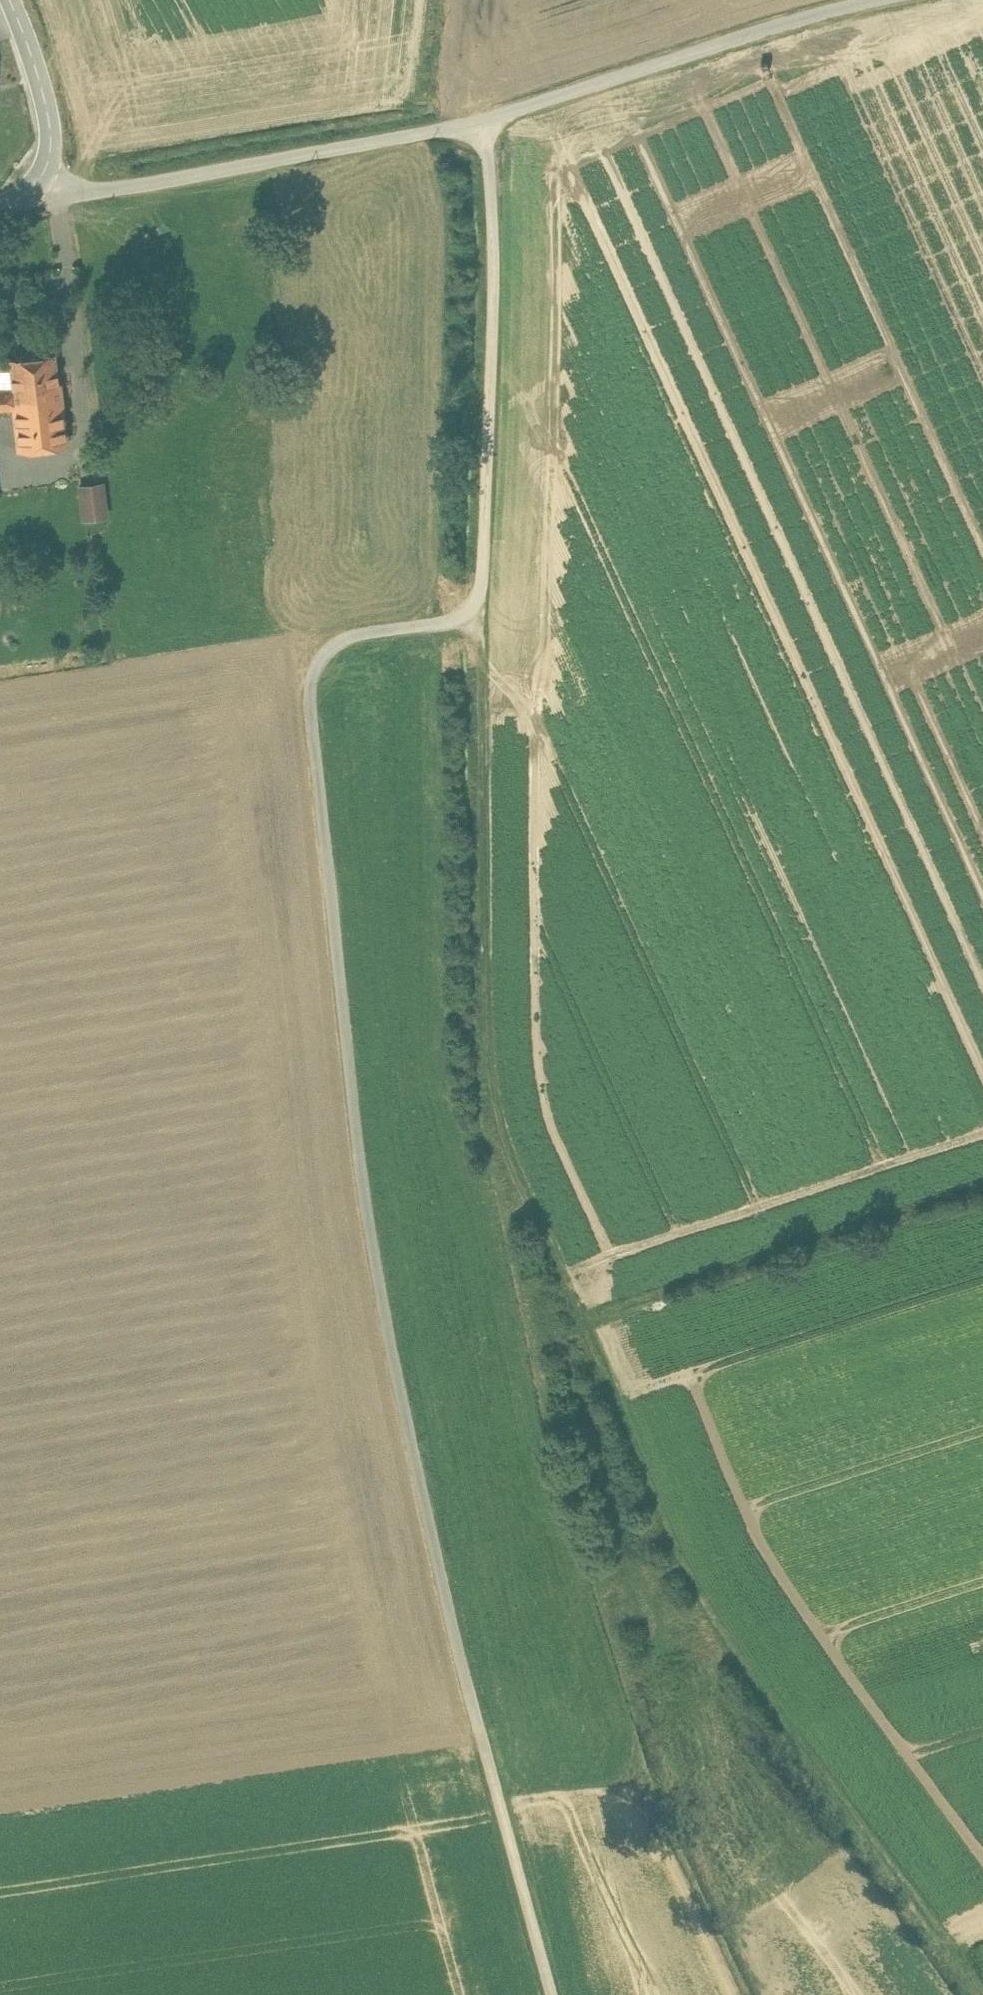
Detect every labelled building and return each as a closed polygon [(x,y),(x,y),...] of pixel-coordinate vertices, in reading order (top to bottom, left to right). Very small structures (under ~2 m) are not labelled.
[(54,350),(9,356),(13,384),(13,387),(58,382),(54,350)] [(0,386),(0,406),(15,404),(20,445),(65,440),(58,382),(13,387),(13,384),(0,386)] [(108,480),(81,481),(83,517),(110,515),(108,480)]
